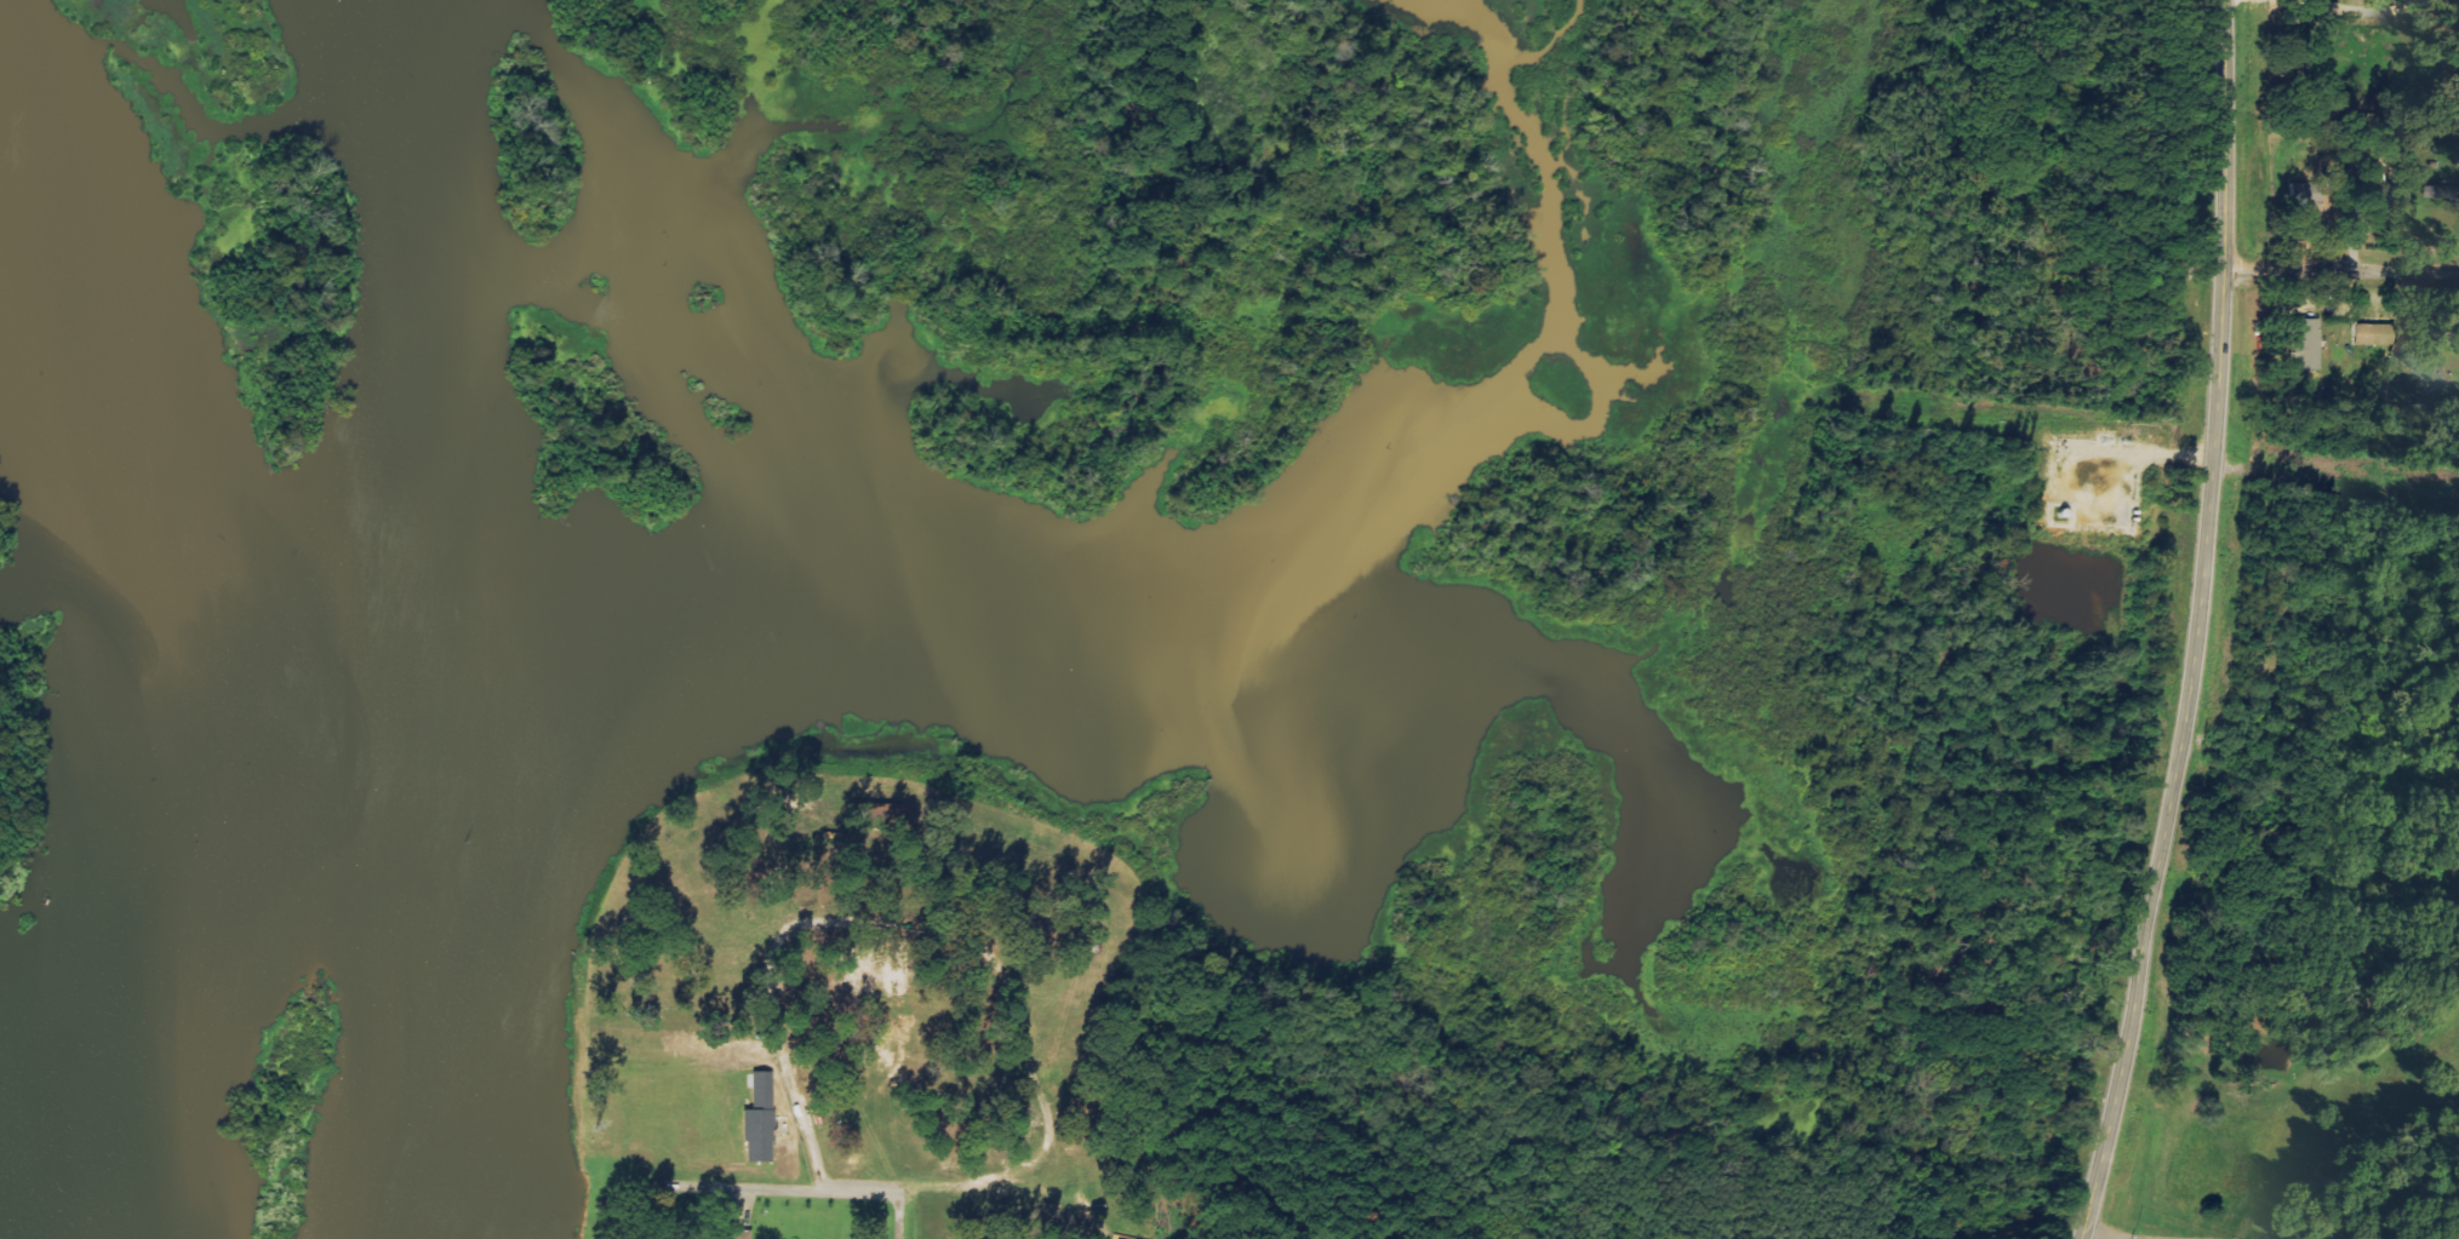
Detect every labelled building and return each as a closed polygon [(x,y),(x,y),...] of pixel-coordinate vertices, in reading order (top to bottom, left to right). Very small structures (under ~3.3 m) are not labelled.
[(2291,182),(2291,204),(2321,204),(2320,181),(2291,182)] [(2458,198),(2458,185),(2434,185),(2433,197),(2458,198)] [(2298,369),(2321,369),(2320,318),(2296,319),(2298,369)] [(2390,322),(2356,323),(2356,346),(2391,345),(2390,322)] [(746,1160),(773,1159),(772,1069),(753,1069),(753,1108),(745,1108),(746,1160)]
